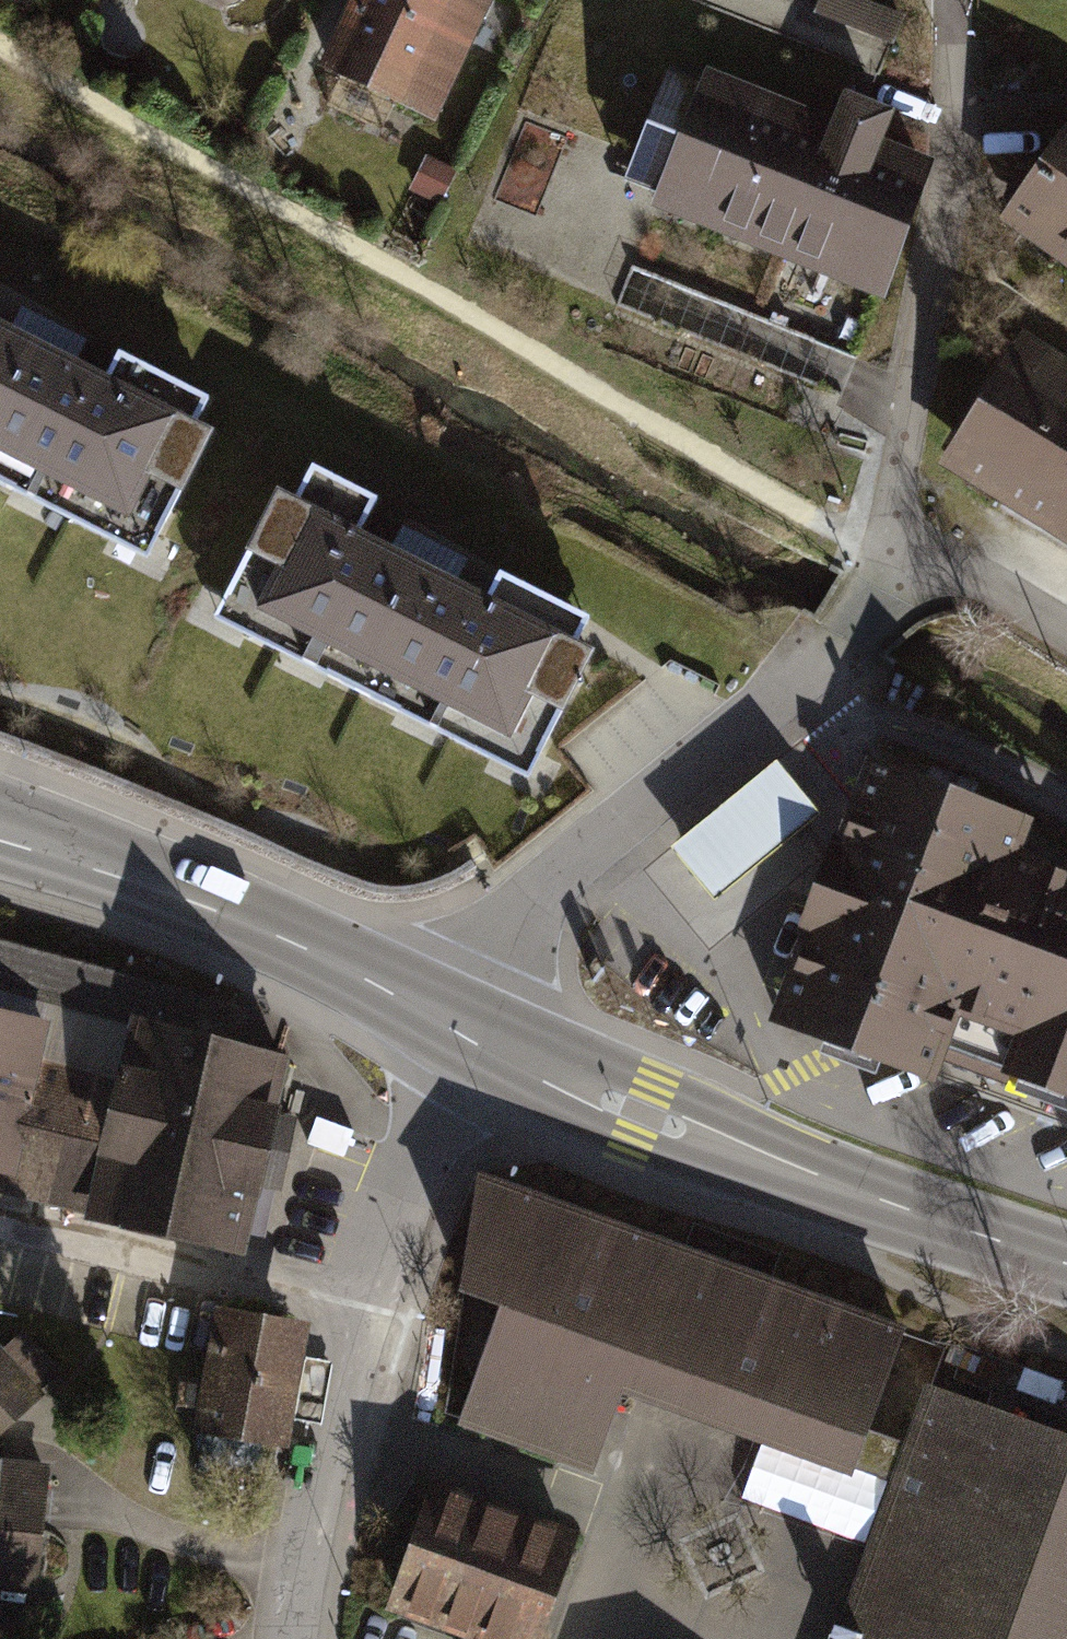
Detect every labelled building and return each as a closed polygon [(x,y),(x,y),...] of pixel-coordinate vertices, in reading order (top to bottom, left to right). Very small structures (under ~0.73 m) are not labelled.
[(364,99),(407,0),(344,0),(310,72),(364,99)] [(364,99),(426,126),(482,0),(407,0),(364,99)] [(805,14),(887,47),(899,16),(858,0),(811,0),(805,14)] [(827,123),(700,76),(696,88),(660,75),(617,186),(645,197),(639,212),(872,300),(924,161),(877,143),(887,117),(836,98),(827,123)] [(992,224),(1066,277),(1066,120),(992,224)] [(416,154),(398,191),(430,206),(448,169),(416,154)] [(851,359),(624,264),(609,301),(836,396),(851,359)] [(0,326),(0,493),(138,562),(205,429),(0,326)] [(1022,335),(935,468),(1066,555),(1066,364),(1022,335)] [(278,497),(211,629),(531,781),(590,650),(278,497)] [(868,759),(769,1030),(935,1090),(945,1061),(1050,1099),(1066,1105),(1066,865),(1029,851),(1040,821),(868,759)] [(775,763),(671,849),(712,899),(817,814),(775,763)] [(246,1042),(250,1025),(238,1004),(0,943),(0,989),(136,1023),(246,1042)] [(19,1058),(45,1064),(55,1026),(0,1012),(0,1053),(19,1058)] [(246,1042),(136,1023),(122,1078),(90,1218),(252,1259),(278,1140),(294,1068),(296,1058),(246,1042)] [(0,1053),(0,1137),(19,1058),(0,1053)] [(122,1078),(45,1064),(19,1058),(0,1137),(0,1195),(90,1218),(122,1078)] [(294,1068),(278,1140),(309,1147),(325,1076),(294,1068)] [(901,1336),(464,1176),(449,1303),(487,1319),(446,1425),(578,1472),(619,1395),(846,1472),(860,1435),(901,1336)] [(311,1324),(213,1308),(187,1465),(265,1478),(269,1452),(289,1456),(311,1324)] [(0,1345),(0,1438),(69,1373),(28,1330),(6,1351),(0,1345)] [(923,1394),(904,1449),(892,1485),(839,1638),(1066,1638),(1066,1443),(923,1394)] [(860,1435),(846,1472),(892,1485),(904,1449),(860,1435)] [(0,1472),(0,1623),(15,1625),(34,1476),(0,1472)] [(426,1484),(382,1610),(466,1638),(535,1638),(572,1534),(426,1484)]
